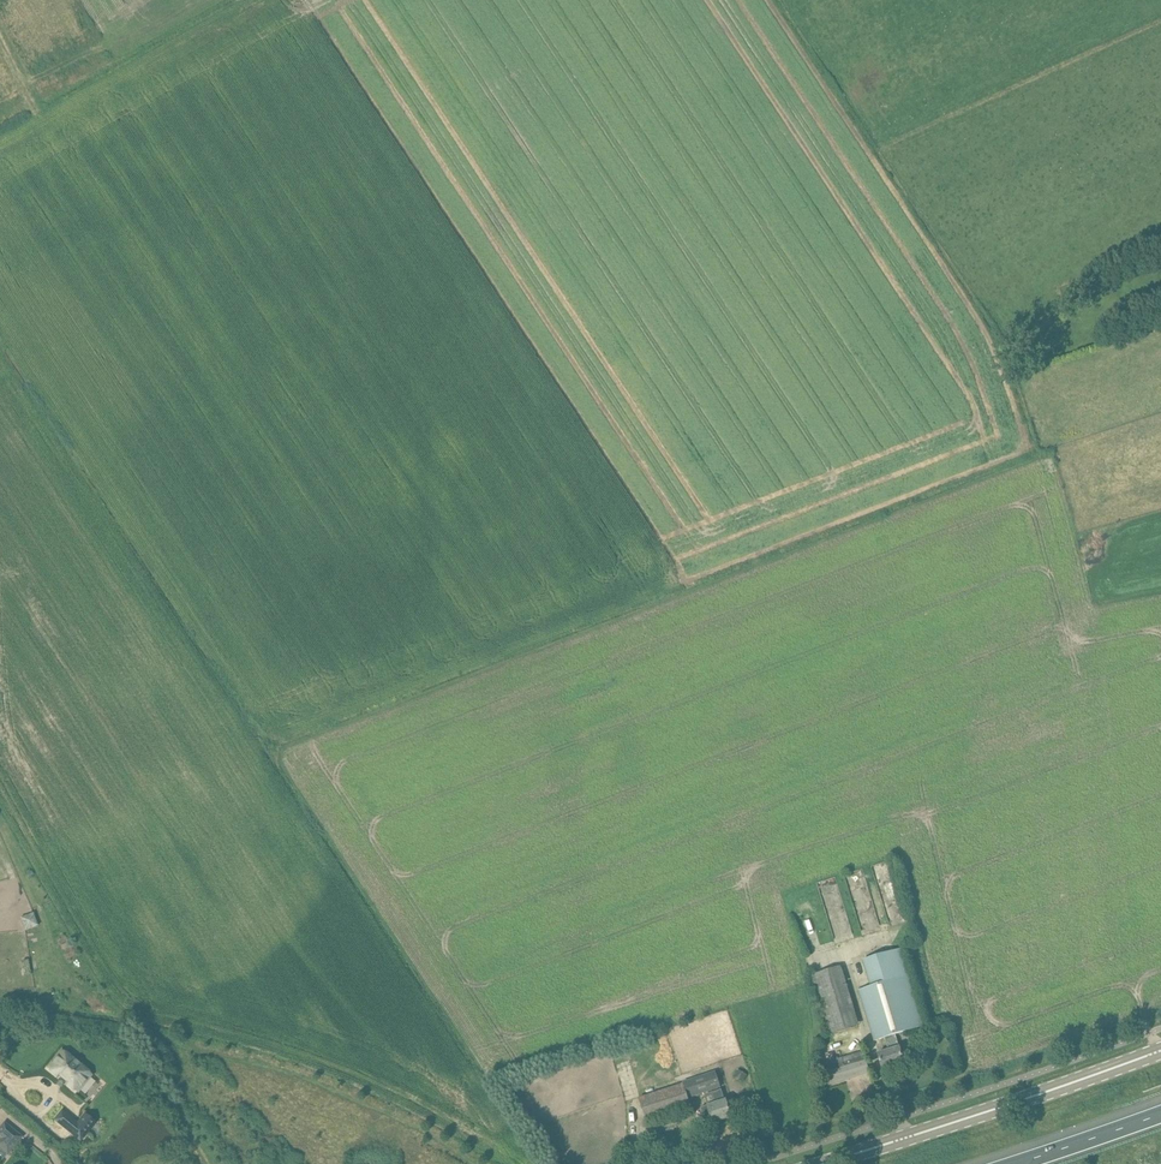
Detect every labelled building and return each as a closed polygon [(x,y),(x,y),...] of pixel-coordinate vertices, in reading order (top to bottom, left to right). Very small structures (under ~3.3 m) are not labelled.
[(20,916),(24,929),(37,926),(33,912),(20,916)] [(924,1026),(900,948),(886,953),(862,960),(870,987),(859,990),(874,1041),(885,1038),(889,1050),(878,1054),(883,1069),(904,1062),(900,1047),(899,1047),(895,1034),(924,1026)] [(859,1025),(841,966),(808,976),(827,1035),(859,1025)] [(91,1074),(63,1051),(48,1069),(58,1077),(59,1076),(68,1083),(67,1084),(77,1092),(91,1074)] [(870,1072),(863,1051),(822,1064),(828,1085),(870,1072)] [(738,1069),(733,1076),(743,1082),(747,1075),(738,1069)] [(721,1087),(716,1073),(639,1098),(646,1121),(691,1107),(688,1097),(721,1087)] [(725,1101),(722,1089),(712,1092),(716,1104),(707,1106),(713,1123),(732,1117),(726,1100),(725,1101)] [(8,1155),(22,1137),(4,1123),(0,1128),(0,1148),(8,1155)] [(88,1132),(77,1123),(70,1133),(81,1141),(88,1132)]
